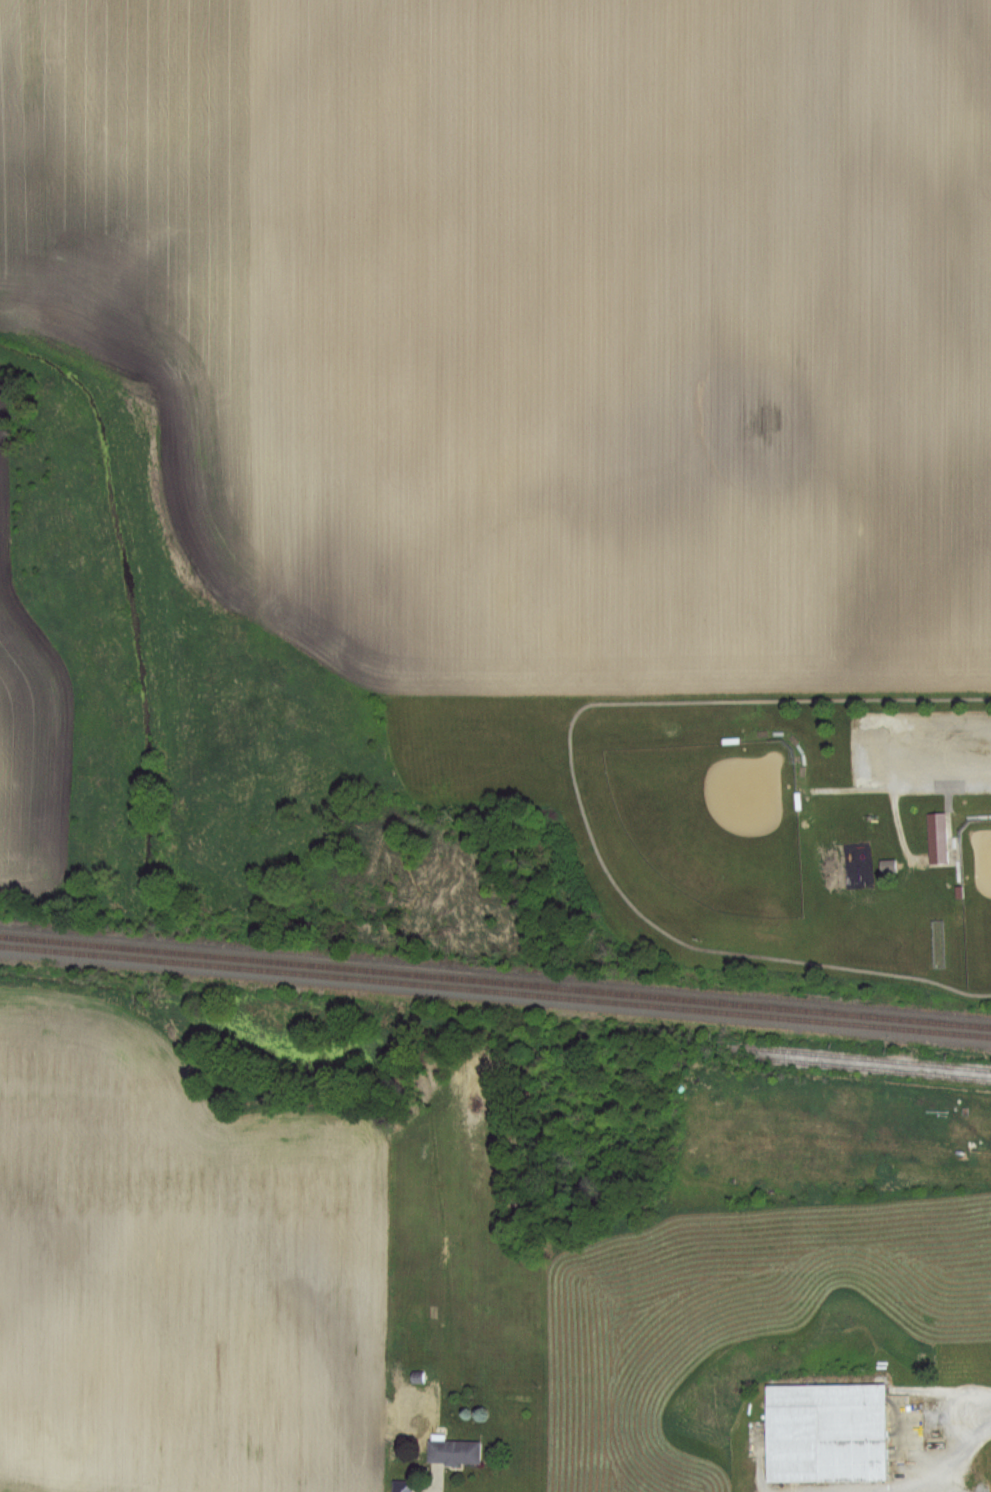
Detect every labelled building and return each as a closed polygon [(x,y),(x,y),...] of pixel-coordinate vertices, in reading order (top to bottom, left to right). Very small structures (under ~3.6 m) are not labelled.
[(945,812),(928,812),(928,863),(945,863),(945,812)] [(896,873),(895,859),(879,860),(880,873),(896,873)] [(765,1385),(883,1384),(885,1480),(765,1481),(765,1385)] [(427,1464),(478,1465),(479,1439),(427,1438),(427,1464)] [(410,1480),(391,1480),(391,1491),(410,1491),(410,1480)]
